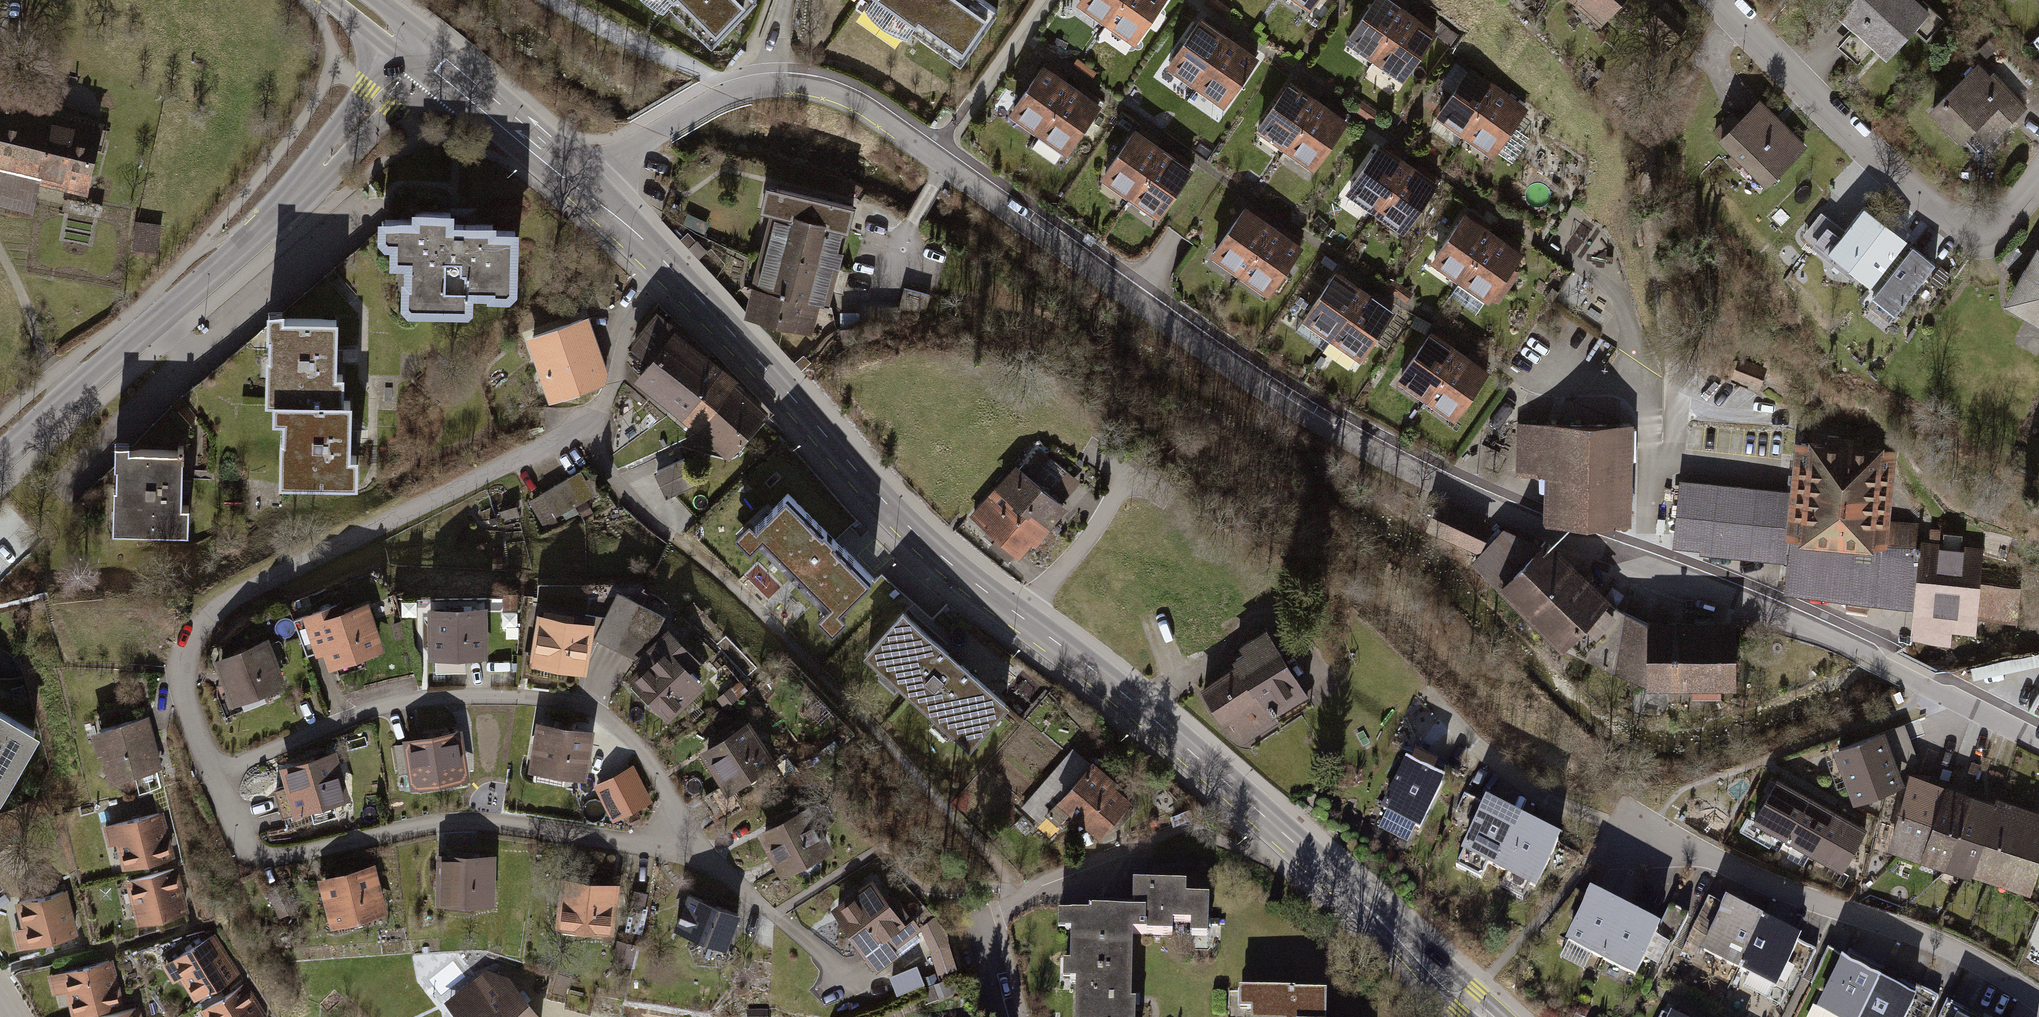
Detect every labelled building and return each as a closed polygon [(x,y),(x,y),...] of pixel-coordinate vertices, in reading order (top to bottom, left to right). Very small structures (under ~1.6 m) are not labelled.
[(702,49),(750,0),(652,0),(702,49)] [(947,58),(985,3),(981,0),(863,0),(947,58)] [(1098,28),(1117,0),(1072,0),(1068,7),(1098,28)] [(1098,28),(1127,49),(1161,0),(1117,0),(1098,28)] [(1302,12),(1310,0),(1285,0),(1302,12)] [(1362,61),(1397,11),(1381,0),(1360,0),(1332,40),(1362,61)] [(1621,0),(1567,0),(1597,27),(1621,0)] [(1831,13),(1848,30),(1879,60),(1926,12),(1914,0),(1843,0),(1831,13)] [(1397,11),(1362,61),(1391,82),(1427,32),(1397,11)] [(1158,68),(1188,89),(1223,39),(1194,18),(1158,68)] [(1223,39),(1188,89),(1218,110),(1253,59),(1223,39)] [(1978,58),(1924,109),(1955,142),(1981,117),(1998,134),(2016,116),(2025,108),(1978,58)] [(1074,61),(1066,72),(1086,86),(1093,75),(1074,61)] [(999,115),(1029,135),(1064,85),(1034,64),(999,115)] [(1431,118),(1461,139),(1496,89),(1466,68),(1431,118)] [(1247,130),(1277,151),(1312,100),(1282,79),(1247,130)] [(1064,85),(1029,135),(1058,156),(1094,106),(1064,85)] [(1496,89),(1461,139),(1491,159),(1526,109),(1496,89)] [(1758,187),(1800,147),(1752,97),(1737,112),(1711,137),(1758,187)] [(1312,100),(1277,151),(1306,171),(1342,121),(1312,100)] [(99,129),(0,107),(0,202),(29,208),(36,180),(85,190),(99,129)] [(1513,159),(1530,136),(1516,126),(1500,150),(1513,159)] [(1092,178),(1122,199),(1157,149),(1127,128),(1092,178)] [(1335,188),(1365,209),(1400,159),(1370,138),(1335,188)] [(1157,149),(1122,199),(1151,220),(1186,170),(1157,149)] [(1400,159),(1365,209),(1394,230),(1429,180),(1400,159)] [(851,211),(768,191),(761,216),(772,219),(840,235),(845,236),(851,211)] [(1202,254),(1232,275),(1267,224),(1237,203),(1202,254)] [(1859,293),(1902,241),(1862,207),(1818,258),(1859,293)] [(1422,261),(1452,282),(1487,232),(1457,211),(1422,261)] [(409,222),(372,222),(372,245),(390,245),(390,266),(399,266),(399,313),(473,313),(473,299),(518,299),(518,232),(491,232),(491,226),(452,226),(452,212),(409,212),(409,222)] [(763,255),(831,271),(840,235),(772,219),(763,255)] [(161,225),(136,222),(133,248),(157,252),(161,225)] [(1267,224),(1232,275),(1261,295),(1297,245),(1267,224)] [(1487,232),(1452,282),(1481,303),(1517,253),(1487,232)] [(1914,252),(1906,245),(1854,305),(1881,328),(1932,268),(1914,252)] [(2030,248),(1998,305),(2038,327),(2038,252),(2030,248)] [(759,290),(816,304),(823,306),(831,271),(763,255),(755,289),(759,290)] [(1296,319),(1326,340),(1361,290),(1331,269),(1296,319)] [(752,318),(810,332),(816,304),(759,290),(752,318)] [(1361,290),(1326,340),(1355,361),(1390,311),(1361,290)] [(280,313),(266,313),(266,401),(340,401),(340,375),(334,375),(334,319),(280,319),(280,313)] [(640,362),(666,330),(646,314),(620,346),(640,362)] [(583,318),(524,338),(541,399),(569,395),(598,387),(605,366),(583,318)] [(644,397),(686,346),(666,330),(640,362),(625,381),(644,397)] [(1388,381),(1418,402),(1454,352),(1424,331),(1388,381)] [(665,413),(707,362),(686,346),(644,397),(665,413)] [(1454,352),(1418,402),(1448,423),(1483,373),(1454,352)] [(689,433),(730,381),(707,362),(665,413),(689,433)] [(704,445),(746,394),(730,381),(689,433),(704,445)] [(726,458),(761,411),(746,394),(704,445),(726,458)] [(340,401),(266,401),(266,418),(280,418),(280,484),(355,484),(355,456),(349,455),(349,401),(340,401)] [(1629,515),(1630,427),(1521,425),(1520,470),(1556,471),(1555,508),(1576,515),(1629,515)] [(1893,448),(1788,438),(1783,489),(1779,533),(1884,542),(1886,521),(1893,448)] [(133,443),(117,442),(115,531),(191,533),(191,508),(182,508),(183,450),(133,449),(133,443)] [(1025,444),(989,486),(1039,529),(1075,486),(1025,444)] [(656,471),(669,496),(698,480),(685,456),(656,471)] [(579,474),(524,504),(538,530),(593,501),(579,474)] [(1783,489),(1671,479),(1668,549),(1780,561),(1778,591),(1905,609),(1906,638),(1941,643),(1942,631),(1969,632),(1971,616),(2013,623),(2016,577),(1974,572),(1977,544),(1913,537),(1915,525),(1886,521),(1884,542),(1779,533),(1783,489)] [(1039,529),(989,486),(961,518),(1014,563),(1041,531),(1039,529)] [(865,582),(783,500),(754,529),(745,520),(731,534),(747,550),(760,537),(828,604),(814,618),(830,634),(845,620),(836,611),(865,582)] [(1473,554),(1486,525),(1433,500),(1420,529),(1473,554)] [(1559,643),(1601,602),(1544,543),(1501,584),(1559,643)] [(332,601),(292,613),(304,656),(318,652),(322,668),(376,652),(360,600),(334,607),(332,601)] [(482,660),(482,606),(419,606),(419,660),(482,660)] [(1000,707),(890,611),(853,653),(963,750),(1000,707)] [(588,621),(529,614),(523,667),(582,674),(588,621)] [(1734,624),(1642,618),(1638,683),(1730,688),(1734,624)] [(634,667),(620,681),(662,722),(698,687),(684,674),(696,662),(660,626),(626,659),(634,667)] [(1223,665),(1266,714),(1300,690),(1257,627),(1232,642),(1236,650),(1220,660),(1223,665)] [(261,638),(203,660),(222,707),(279,685),(261,638)] [(1266,714),(1223,665),(1193,687),(1215,728),(1225,723),(1242,743),(1271,721),(1266,714)] [(0,793),(35,730),(0,711),(0,793)] [(144,717),(82,730),(87,753),(94,751),(100,782),(155,771),(144,717)] [(588,730),(531,722),(523,770),(579,779),(588,730)] [(740,722),(693,752),(718,793),(766,763),(740,722)] [(1901,761),(1914,754),(1900,726),(1887,732),(1901,761)] [(1879,728),(1831,746),(1851,799),(1900,781),(1879,728)] [(448,730),(398,740),(408,789),(458,778),(448,730)] [(330,746),(270,763),(285,816),(345,799),(330,746)] [(466,751),(463,775),(491,777),(493,753),(466,751)] [(1439,783),(1394,763),(1371,815),(1416,835),(1439,783)] [(629,766),(590,786),(609,824),(619,820),(648,805),(629,766)] [(1130,801),(1092,768),(1061,804),(1100,837),(1130,801)] [(1879,848),(1914,859),(1938,786),(1903,775),(1879,848)] [(1862,825),(1772,776),(1748,821),(1838,870),(1862,825)] [(1914,859),(1940,868),(1964,795),(1938,786),(1914,859)] [(1940,868),(1967,876),(1991,803),(1964,795),(1940,868)] [(2038,855),(2038,813),(1992,798),(1991,803),(1967,876),(2026,895),(2038,855)] [(1515,824),(1474,806),(1453,855),(1494,873),(1515,824)] [(791,807),(748,828),(773,877),(815,856),(791,807)] [(162,814),(100,828),(110,869),(171,855),(162,814)] [(1555,842),(1515,824),(1494,873),(1533,891),(1555,842)] [(490,854),(429,853),(429,906),(489,907),(490,854)] [(369,866),(310,879),(322,928),(381,914),(369,866)] [(185,916),(175,870),(118,881),(128,927),(185,916)] [(864,878),(821,910),(869,972),(917,935),(885,893),(879,898),(864,878)] [(613,886),(556,879),(550,929),(607,935),(613,886)] [(1132,885),(1131,910),(1143,910),(1142,934),(1173,935),(1173,923),(1191,923),(1191,935),(1208,935),(1209,897),(1187,897),(1187,885),(1132,885)] [(65,891),(2,905),(12,950),(75,936),(65,891)] [(730,915),(679,895),(666,929),(717,949),(730,915)] [(1617,913),(1579,895),(1556,943),(1594,962),(1617,913)] [(1756,925),(1717,906),(1695,951),(1734,970),(1756,925)] [(1056,915),(1056,931),(1069,931),(1068,963),(1062,963),(1062,982),(1076,982),(1075,1016),(1134,1016),(1134,1003),(1131,1002),(1132,934),(1142,934),(1143,910),(1131,910),(1087,909),(1087,916),(1056,915)] [(1655,932),(1617,913),(1594,962),(1632,980),(1655,932)] [(949,925),(928,929),(937,972),(958,968),(949,925)] [(1796,944),(1756,925),(1734,970),(1774,989),(1796,944)] [(209,933),(155,967),(181,1008),(235,974),(209,933)] [(110,961),(41,977),(46,996),(61,993),(65,1015),(119,1003),(110,961)] [(920,963),(891,973),(897,990),(926,981),(920,963)] [(1832,965),(1810,1010),(1825,1016),(1855,1016),(1871,984),(1832,965)] [(438,1003),(449,1016),(530,1016),(503,977),(482,971),(438,1003)] [(190,1012),(193,1016),(261,1016),(245,984),(190,1012)] [(1871,984),(1855,1016),(1904,1016),(1911,1003),(1871,984)] [(1315,995),(1230,996),(1230,1010),(1245,1010),(1245,1016),(1315,1016),(1315,995)]
